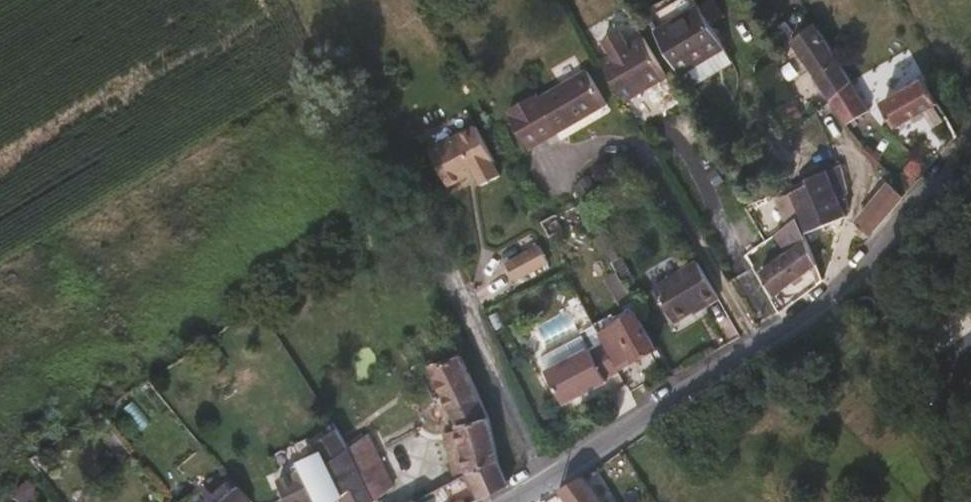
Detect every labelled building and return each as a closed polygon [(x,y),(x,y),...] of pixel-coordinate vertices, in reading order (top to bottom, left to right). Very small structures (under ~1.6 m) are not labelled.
[(728,35),(708,0),(685,0),(656,18),(661,29),(681,63),(728,35)] [(853,89),(821,32),(797,47),(805,59),(827,99),(830,105),(853,89)] [(663,69),(646,39),(634,48),(625,33),(617,37),(648,94),(669,81),(663,69)] [(648,94),(617,37),(606,43),(615,58),(606,63),(629,106),(648,94)] [(535,89),(525,95),(507,105),(509,109),(507,111),(528,149),(608,103),(587,67),(538,94),(535,89)] [(902,136),(930,118),(944,109),(932,87),(889,114),(902,136)] [(886,130),(872,117),(876,115),(876,111),(871,104),(864,109),(853,89),(830,105),(836,112),(843,126),(840,129),(862,149),(886,130)] [(800,124),(783,95),(766,107),(782,139),(800,124)] [(663,121),(665,145),(686,142),(683,119),(663,121)] [(499,173),(492,160),(494,159),(476,123),(428,148),(447,183),(473,170),(481,183),(499,173)] [(918,157),(896,137),(888,145),(909,167),(918,157)] [(906,199),(933,170),(918,157),(909,167),(896,179),(892,185),(906,199)] [(808,238),(843,220),(849,218),(850,210),(848,207),(843,195),(846,193),(839,164),(811,178),(802,188),(787,198),(797,220),(799,219),(808,238)] [(889,216),(906,199),(892,185),(882,194),(875,202),(889,216)] [(772,199),(784,229),(795,251),(806,243),(797,220),(787,198),(785,192),(772,199)] [(864,242),(889,216),(875,202),(858,226),(859,228),(856,234),(864,242)] [(623,283),(597,234),(582,243),(601,280),(605,278),(611,290),(623,283)] [(817,268),(806,243),(795,251),(776,265),(757,280),(771,301),(811,272),(817,268)] [(513,281),(546,263),(537,247),(527,253),(504,264),(513,281)] [(714,300),(695,264),(649,290),(669,326),(714,300)] [(632,301),(623,283),(611,290),(620,307),(629,302),(632,301)] [(615,371),(632,362),(654,351),(629,302),(620,307),(607,315),(607,317),(592,324),(604,347),(613,366),(615,371)] [(604,382),(618,375),(615,371),(613,366),(604,347),(590,354),(587,351),(544,375),(560,407),(605,385),(604,382)] [(473,472),(500,458),(495,445),(484,405),(475,383),(462,357),(453,363),(437,373),(454,406),(460,423),(467,452),(473,472)] [(324,463),(346,448),(333,428),(311,445),(315,453),(290,466),(293,470),(275,478),(286,501),(315,501),(317,501),(318,501),(331,501),(338,497),(324,463)] [(365,433),(346,448),(324,463),(338,497),(340,501),(368,501),(387,486),(365,433)] [(398,449),(405,467),(429,458),(422,440),(398,449)] [(478,497),(510,479),(500,458),(473,472),(480,488),(452,501),(470,501),(478,497)] [(237,470),(226,480),(244,501),(264,501),(237,470)] [(593,479),(567,492),(574,501),(608,501),(593,479)] [(226,480),(201,501),(244,501),(226,480)]
